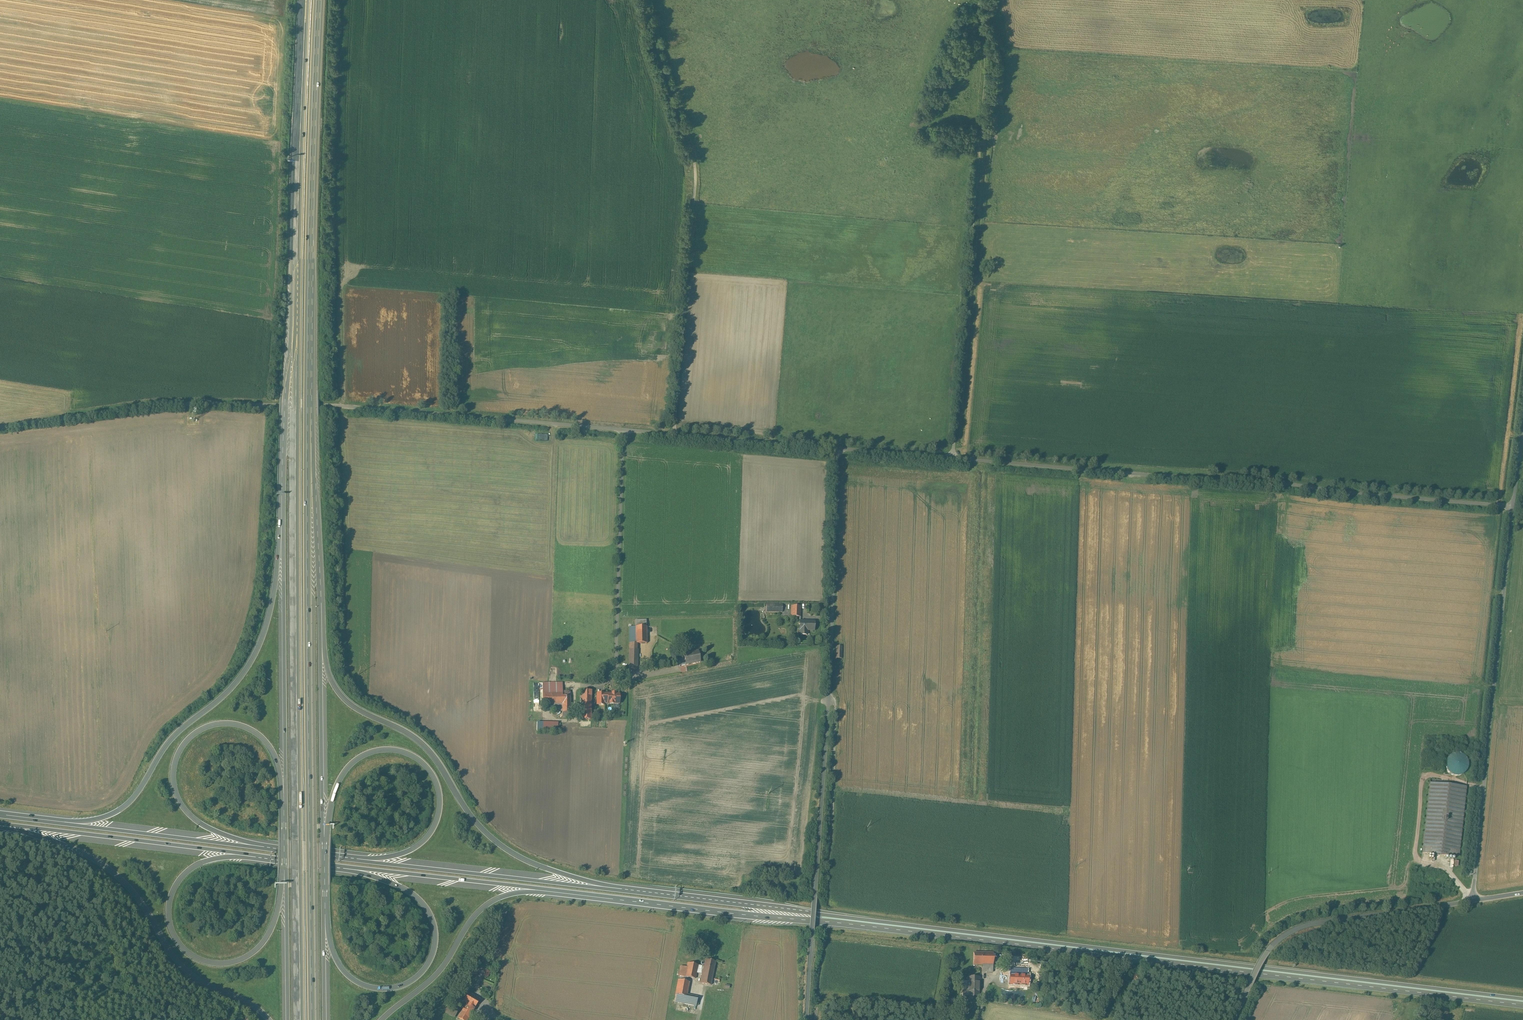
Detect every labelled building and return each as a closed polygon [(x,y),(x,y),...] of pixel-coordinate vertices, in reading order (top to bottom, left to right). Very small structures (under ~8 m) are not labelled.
[(782,603),(766,603),(766,612),(782,612),(782,603)] [(800,606),(791,606),(791,615),(800,615),(800,606)] [(647,620),(634,620),(634,626),(629,626),(629,668),(638,668),(638,643),(647,643),(647,620)] [(814,621),(800,621),(799,635),(806,635),(806,630),(814,630),(814,621)] [(697,650),(683,653),(686,664),(700,661),(697,650)] [(562,682),(543,682),(542,704),(552,705),(552,709),(562,710),(562,717),(570,717),(571,691),(562,691),(562,682)] [(592,690),(581,690),(580,719),(591,719),(592,690)] [(621,691),(597,692),(597,705),(606,704),(622,703),(621,691)] [(558,723),(543,722),(543,730),(558,730),(558,723)] [(1453,753),(1450,755),(1447,758),(1446,761),(1445,764),(1446,768),(1448,771),(1451,773),(1454,775),(1458,775),(1461,774),(1465,772),(1467,769),(1468,765),(1468,761),(1466,757),(1463,755),(1460,753),(1456,753),(1453,753)] [(1430,782),(1423,852),(1459,856),(1466,786),(1430,782)] [(974,952),(973,965),(982,965),(982,972),(992,972),(993,953),(974,952)] [(702,970),(700,983),(711,985),(716,961),(705,959),(703,970),(702,970)] [(681,965),(679,975),(695,978),(698,965),(688,963),(687,967),(681,965)] [(1028,975),(1010,974),(1009,989),(1027,989),(1028,975)] [(979,977),(968,977),(968,981),(968,991),(968,996),(972,996),(978,996),(978,984),(979,984),(979,977)] [(689,982),(678,980),(674,1001),(696,1005),(698,996),(687,994),(689,982)] [(968,996),(968,991),(963,991),(962,991),(962,1000),(972,1000),(972,996),(968,996)] [(463,1000),(467,1003),(457,1017),(462,1019),(466,1019),(479,999),(468,992),(463,1000)]
